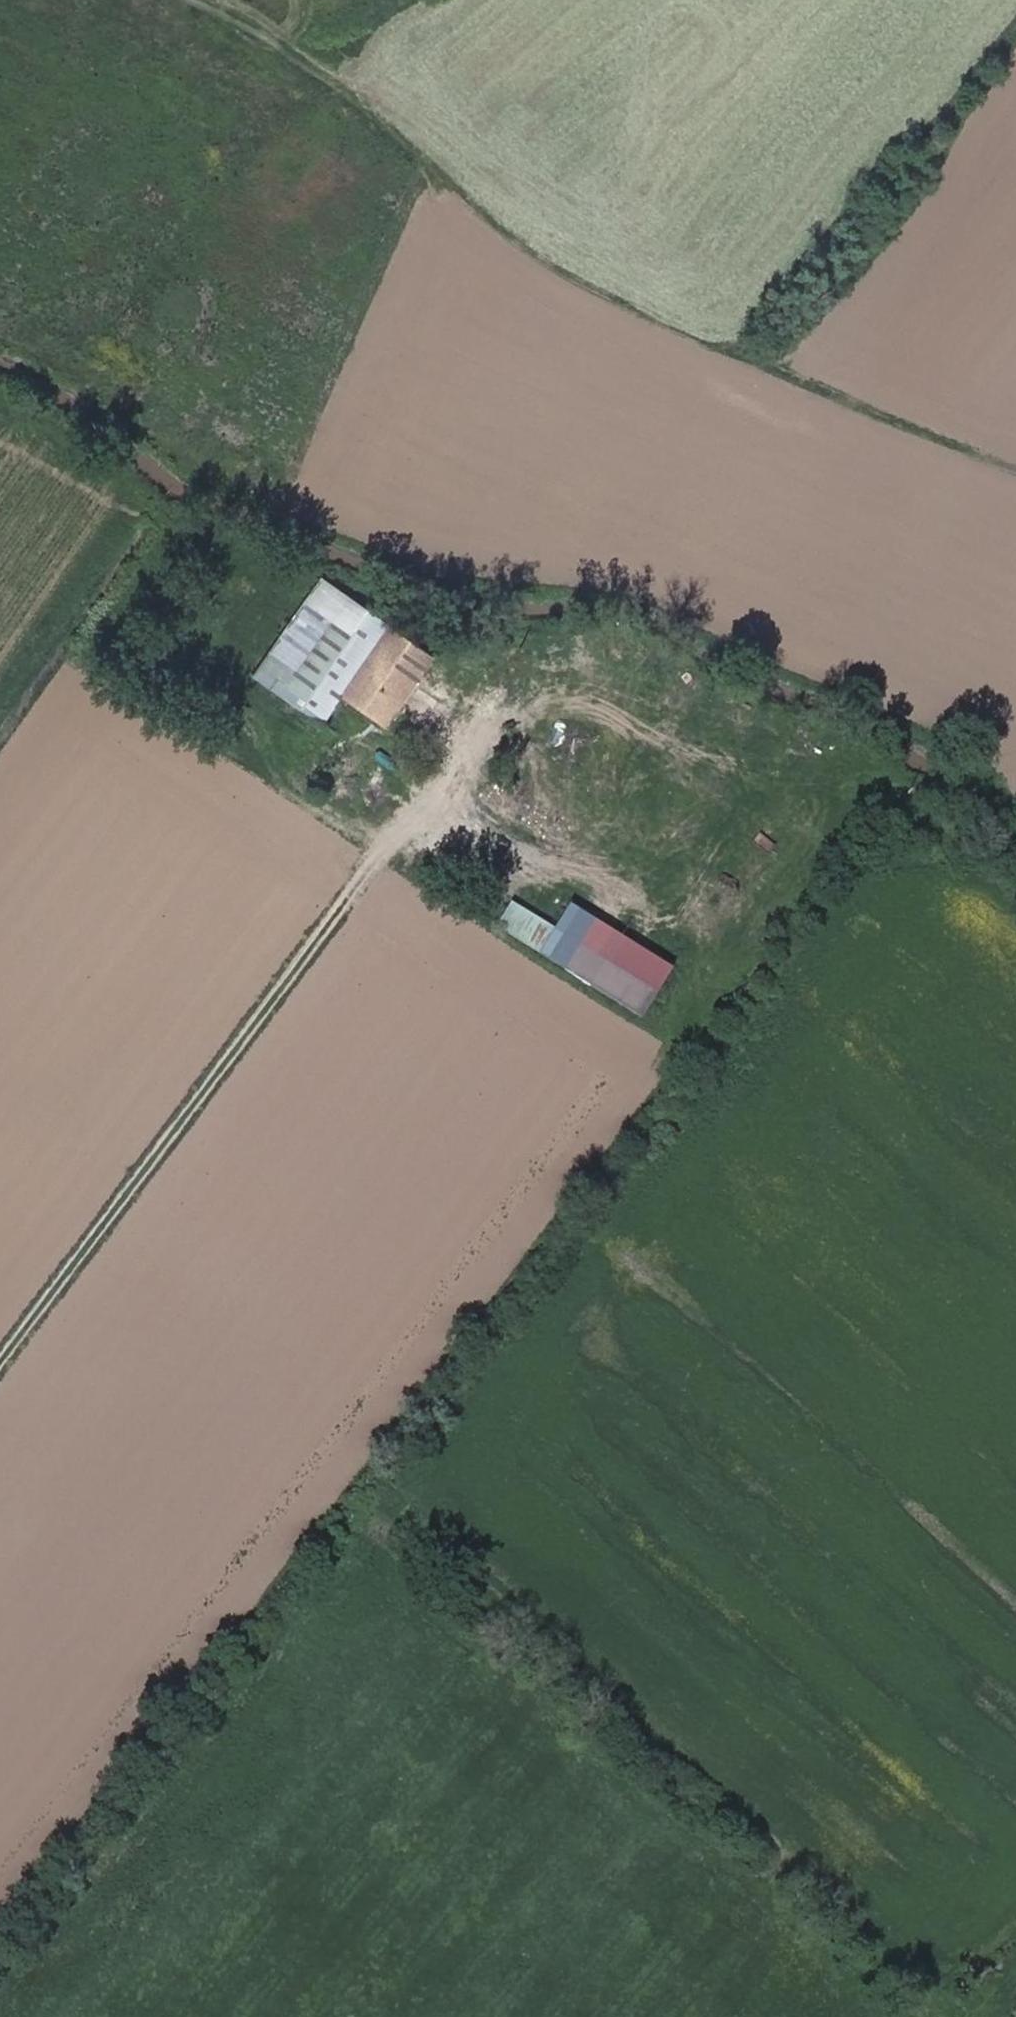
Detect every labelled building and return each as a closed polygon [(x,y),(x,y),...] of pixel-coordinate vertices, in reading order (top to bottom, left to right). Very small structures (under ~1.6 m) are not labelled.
[(345,595),(281,690),(347,739),(364,713),(387,728),(438,660),(345,595)] [(587,771),(595,753),(580,747),(572,765),(587,771)] [(497,932),(651,1016),(680,962),(572,904),(560,926),(514,901),(497,932)]
